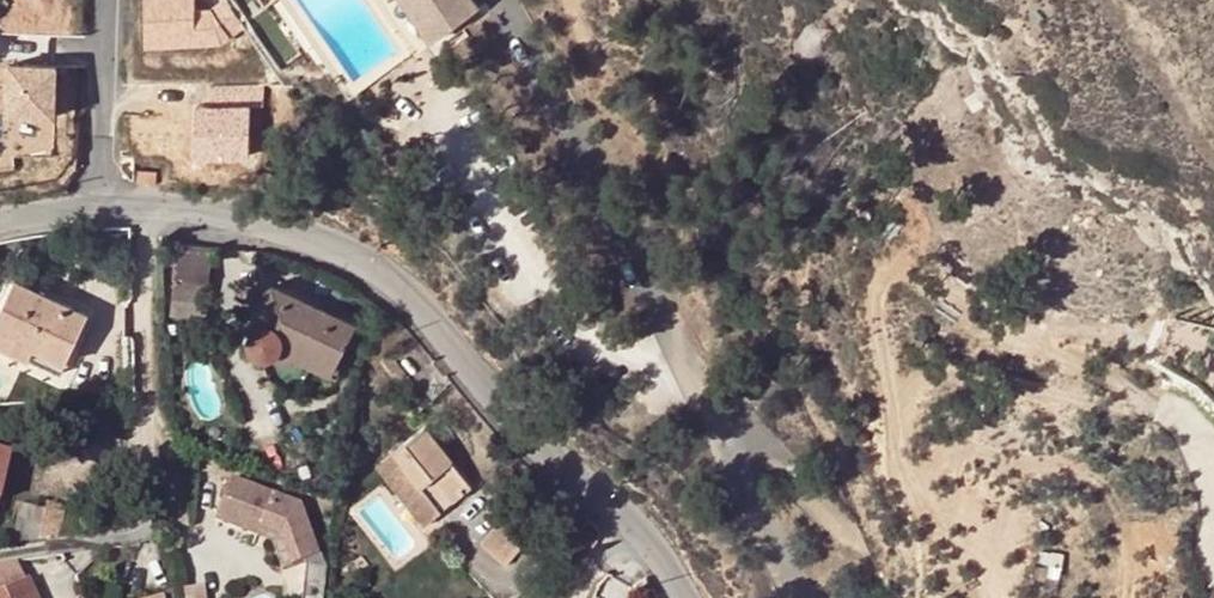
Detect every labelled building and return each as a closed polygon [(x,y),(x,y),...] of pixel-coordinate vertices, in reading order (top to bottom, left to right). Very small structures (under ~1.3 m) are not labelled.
[(353,85),(399,54),(404,61),(476,9),(470,0),(296,0),(353,85)] [(55,67),(8,69),(9,118),(56,117),(55,67)] [(157,172),(136,171),(136,180),(157,181),(157,172)] [(176,278),(211,282),(213,248),(178,244),(176,278)] [(176,278),(175,297),(210,301),(211,282),(176,278)] [(17,279),(0,315),(0,347),(29,360),(34,351),(64,365),(89,313),(17,279)] [(358,325),(273,283),(251,328),(250,330),(248,334),(247,338),(248,343),(249,347),(251,351),(254,354),(258,357),(262,358),(267,359),(271,359),(291,368),(294,360),(332,377),(358,325)] [(209,318),(210,301),(175,297),(174,314),(209,318)] [(64,365),(34,351),(29,360),(60,374),(64,365)] [(425,427),(375,466),(423,527),(473,489),(425,427)] [(14,454),(0,451),(0,514),(14,454)] [(260,526),(282,534),(293,565),(304,561),(319,556),(300,505),(231,479),(215,522),(256,537),(260,526)] [(52,501),(51,508),(45,538),(67,535),(73,505),(52,501)] [(45,538),(51,508),(21,502),(13,543),(45,538)] [(504,570),(525,546),(502,525),(480,548),(504,570)] [(256,537),(272,543),(282,569),(293,565),(282,534),(260,526),(256,537)] [(304,561),(306,566),(323,568),(319,556),(304,561)] [(327,568),(323,568),(306,566),(303,597),(324,597),(327,568)] [(32,578),(0,594),(0,597),(41,597),(32,578)]
